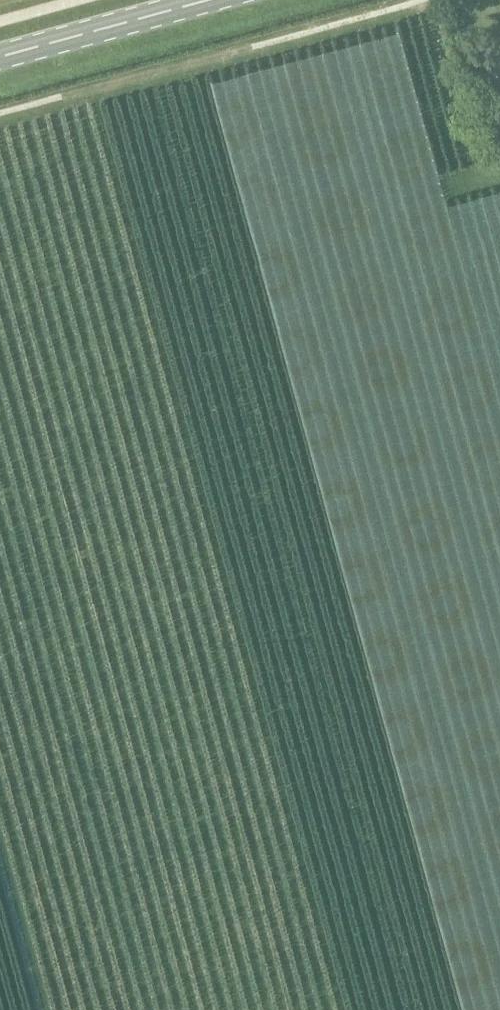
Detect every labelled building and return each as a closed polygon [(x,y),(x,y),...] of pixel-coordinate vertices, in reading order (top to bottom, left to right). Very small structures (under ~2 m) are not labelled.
[(490,60),(497,85),(499,85),(499,57),(490,60)]
